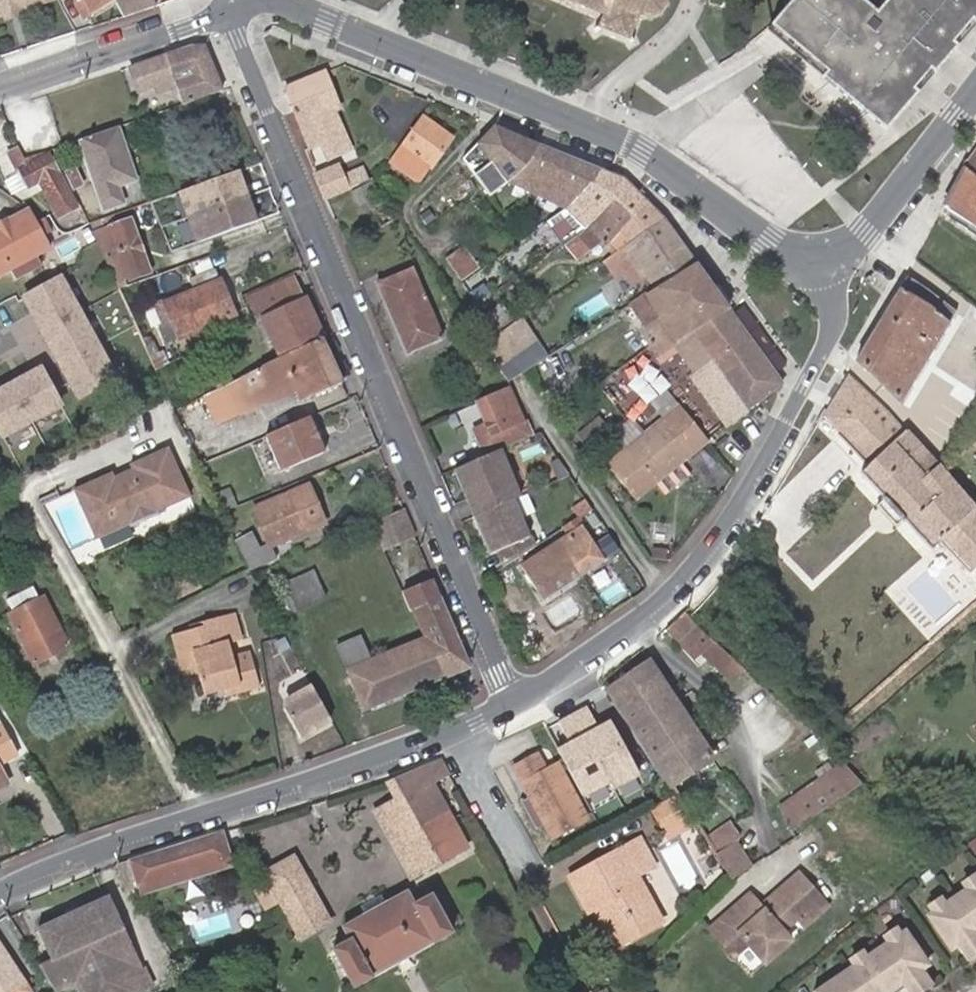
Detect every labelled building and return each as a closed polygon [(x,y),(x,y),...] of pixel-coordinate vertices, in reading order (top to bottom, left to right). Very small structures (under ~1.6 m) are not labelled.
[(59,4),(57,0),(0,0),(0,25),(59,4)] [(75,1),(69,5),(79,21),(92,13),(113,0),(74,0),(75,1)] [(158,0),(114,0),(123,16),(154,5),(158,0)] [(580,5),(580,7),(582,8),(583,6),(602,14),(597,27),(591,30),(593,34),(600,31),(624,40),(625,46),(630,45),(628,35),(635,17),(637,18),(642,19),(645,19),(649,19),(652,18),(654,16),(656,15),(658,14),(660,11),(662,8),(662,5),(663,2),(663,0),(569,0),(580,5)] [(891,126),(975,26),(975,0),(889,0),(882,7),(874,0),(790,0),(769,22),(891,126)] [(181,105),(220,91),(203,48),(190,48),(129,68),(138,92),(172,80),(181,105)] [(285,90),(308,148),(318,144),(324,159),(348,149),(342,133),(333,113),(321,118),(306,81),(285,90)] [(420,117),(407,134),(399,144),(387,160),(412,180),(425,165),(437,151),(441,153),(451,140),(420,117)] [(113,129),(51,151),(59,169),(77,161),(73,154),(82,151),(103,211),(122,204),(116,187),(131,181),(113,129)] [(540,146),(519,137),(505,158),(524,168),(540,146)] [(540,146),(524,168),(511,179),(535,193),(565,209),(571,203),(603,171),(540,146)] [(345,168),(362,162),(357,148),(340,154),(345,168)] [(961,169),(975,180),(975,148),(961,169)] [(24,161),(19,150),(10,155),(31,194),(41,188),(60,225),(77,217),(47,159),(40,163),(36,156),(24,161)] [(334,167),(313,176),(324,201),(345,192),(339,178),(334,167)] [(339,178),(345,192),(368,182),(362,168),(339,178)] [(961,169),(942,207),(975,230),(975,180),(961,169)] [(248,195),(238,170),(179,192),(189,217),(248,195)] [(565,209),(564,209),(584,230),(609,199),(627,213),(645,200),(626,181),(603,171),(571,203),(565,209)] [(63,177),(76,205),(87,200),(74,172),(63,177)] [(364,219),(370,215),(375,211),(371,205),(378,201),(367,186),(350,197),(364,219)] [(258,220),(248,195),(189,217),(200,242),(258,220)] [(584,230),(564,244),(577,259),(598,240),(602,243),(620,226),(631,240),(662,218),(645,200),(627,213),(609,199),(584,230)] [(375,211),(370,215),(381,230),(392,222),(378,201),(371,205),(375,211)] [(50,252),(44,239),(52,235),(44,221),(36,225),(30,212),(0,228),(0,278),(12,272),(37,259),(50,252)] [(694,263),(662,218),(602,261),(615,280),(624,274),(639,297),(658,285),(694,263)] [(91,238),(117,293),(124,290),(123,286),(147,276),(127,224),(91,238)] [(446,261),(460,282),(476,270),(461,250),(446,261)] [(42,269),(37,259),(12,272),(16,282),(42,269)] [(780,383),(694,263),(658,285),(639,297),(627,305),(644,326),(639,328),(658,353),(684,335),(705,364),(691,374),(725,424),(780,383)] [(377,284),(405,354),(440,340),(411,269),(377,284)] [(904,276),(853,360),(902,401),(937,345),(949,352),(968,323),(929,293),(924,289),(904,276)] [(62,277),(22,299),(79,401),(119,379),(62,277)] [(245,299),(255,320),(259,318),(278,359),(320,340),(291,278),(245,299)] [(171,339),(232,314),(218,281),(157,306),(171,339)] [(501,306),(481,319),(468,328),(480,347),(513,324),(501,306)] [(251,321),(252,323),(269,363),(278,359),(259,318),(255,320),(251,321)] [(513,324),(480,347),(496,370),(531,344),(515,322),(513,324)] [(278,359),(269,363),(227,382),(240,412),(242,417),(295,393),(299,404),(341,385),(320,340),(278,359)] [(0,391),(0,437),(3,442),(64,409),(42,368),(0,391)] [(903,429),(849,374),(824,418),(868,464),(903,429)] [(227,382),(201,394),(214,424),(240,412),(227,382)] [(510,392),(476,405),(485,426),(475,431),(487,458),(500,453),(501,452),(527,441),(521,425),(524,423),(510,392)] [(568,429),(590,414),(583,404),(561,420),(568,429)] [(701,442),(675,407),(660,418),(621,448),(603,461),(630,496),(649,482),(665,470),(675,462),(687,453),(701,442)] [(465,410),(456,413),(459,422),(468,418),(465,410)] [(322,452),(306,417),(274,431),(278,441),(272,444),(276,452),(270,454),(273,462),(265,466),(274,489),(298,479),(296,474),(309,468),(306,460),(322,452)] [(940,472),(938,470),(906,434),(861,474),(930,551),(956,527),(975,550),(975,513),(940,472)] [(133,467),(114,475),(112,470),(74,487),(96,536),(129,522),(130,524),(158,513),(157,510),(190,495),(169,445),(131,462),(133,467)] [(487,458),(453,472),(488,556),(498,552),(504,567),(533,548),(514,501),(520,498),(501,452),(500,453),(487,458)] [(665,470),(649,482),(658,494),(684,474),(675,462),(665,470)] [(267,544),(268,544),(324,521),(308,484),(252,507),(267,544)] [(568,537),(521,568),(542,601),(603,560),(555,488),(542,497),(568,537)] [(402,509),(369,523),(377,541),(380,548),(412,535),(402,509)] [(236,543),(242,554),(253,550),(248,538),(236,543)] [(242,554),(250,568),(250,570),(275,560),(268,544),(267,544),(253,550),(242,554)] [(316,568),(287,579),(299,608),(327,596),(316,568)] [(468,669),(432,583),(400,596),(410,619),(415,617),(425,640),(442,680),(468,669)] [(35,662),(69,645),(44,595),(10,613),(35,662)] [(229,688),(261,678),(254,650),(238,653),(235,641),(247,638),(247,637),(242,616),(240,610),(209,618),(210,623),(199,627),(175,633),(181,655),(199,651),(204,669),(204,670),(210,691),(210,692),(229,688)] [(668,627),(664,630),(692,660),(705,649),(731,678),(744,667),(681,613),(668,627)] [(210,623),(209,618),(197,620),(198,626),(199,627),(210,623)] [(361,712),(442,680),(425,640),(369,662),(357,631),(333,640),(346,672),(361,712)] [(186,674),(204,669),(199,651),(181,655),(186,674)] [(649,665),(607,692),(669,784),(712,756),(649,665)] [(263,686),(261,678),(229,688),(231,695),(263,686)] [(304,738),(336,719),(313,680),(281,698),(304,738)] [(567,743),(555,749),(581,798),(608,783),(612,791),(638,777),(610,724),(598,730),(586,706),(556,722),(567,743)] [(510,757),(549,830),(584,812),(553,756),(542,762),(534,745),(510,757)] [(435,760),(392,780),(395,786),(402,798),(377,812),(412,875),(465,845),(431,783),(444,776),(435,760)] [(791,833),(793,831),(860,783),(842,762),(780,807),(791,833)] [(8,782),(0,767),(0,786),(8,782)] [(670,791),(655,799),(667,822),(667,821),(682,813),(670,791)] [(731,879),(754,864),(728,824),(705,840),(731,879)] [(116,865),(132,891),(232,858),(226,841),(223,832),(116,865)] [(600,907),(617,937),(658,914),(633,867),(653,857),(638,832),(619,841),(566,871),(584,903),(588,900),(601,894),(606,903),(600,907)] [(132,891),(136,897),(234,867),(232,858),(132,891)] [(331,922),(295,858),(265,874),(301,939),(331,922)] [(762,899),(752,888),(709,924),(737,957),(751,944),(768,963),(804,933),(802,931),(834,903),(802,866),(762,899)] [(975,886),(969,879),(959,886),(964,893),(944,907),(939,900),(928,907),(933,914),(927,919),(948,950),(953,946),(965,963),(975,955),(975,935),(974,932),(975,930),(975,885),(975,886)] [(355,988),(454,933),(433,894),(414,905),(406,891),(344,927),(351,940),(334,949),(355,988)] [(54,991),(75,981),(80,991),(131,991),(132,991),(150,984),(136,953),(109,894),(37,928),(51,960),(39,966),(54,991)] [(610,941),(617,937),(600,907),(606,903),(601,894),(588,900),(610,941)] [(897,985),(901,991),(923,991),(929,988),(917,971),(922,968),(901,937),(895,941),(890,934),(879,941),(884,948),(864,962),(859,955),(849,962),(854,969),(825,989),(824,987),(817,991),(887,991),(897,985)] [(25,982),(0,946),(0,991),(32,991),(25,982)]
